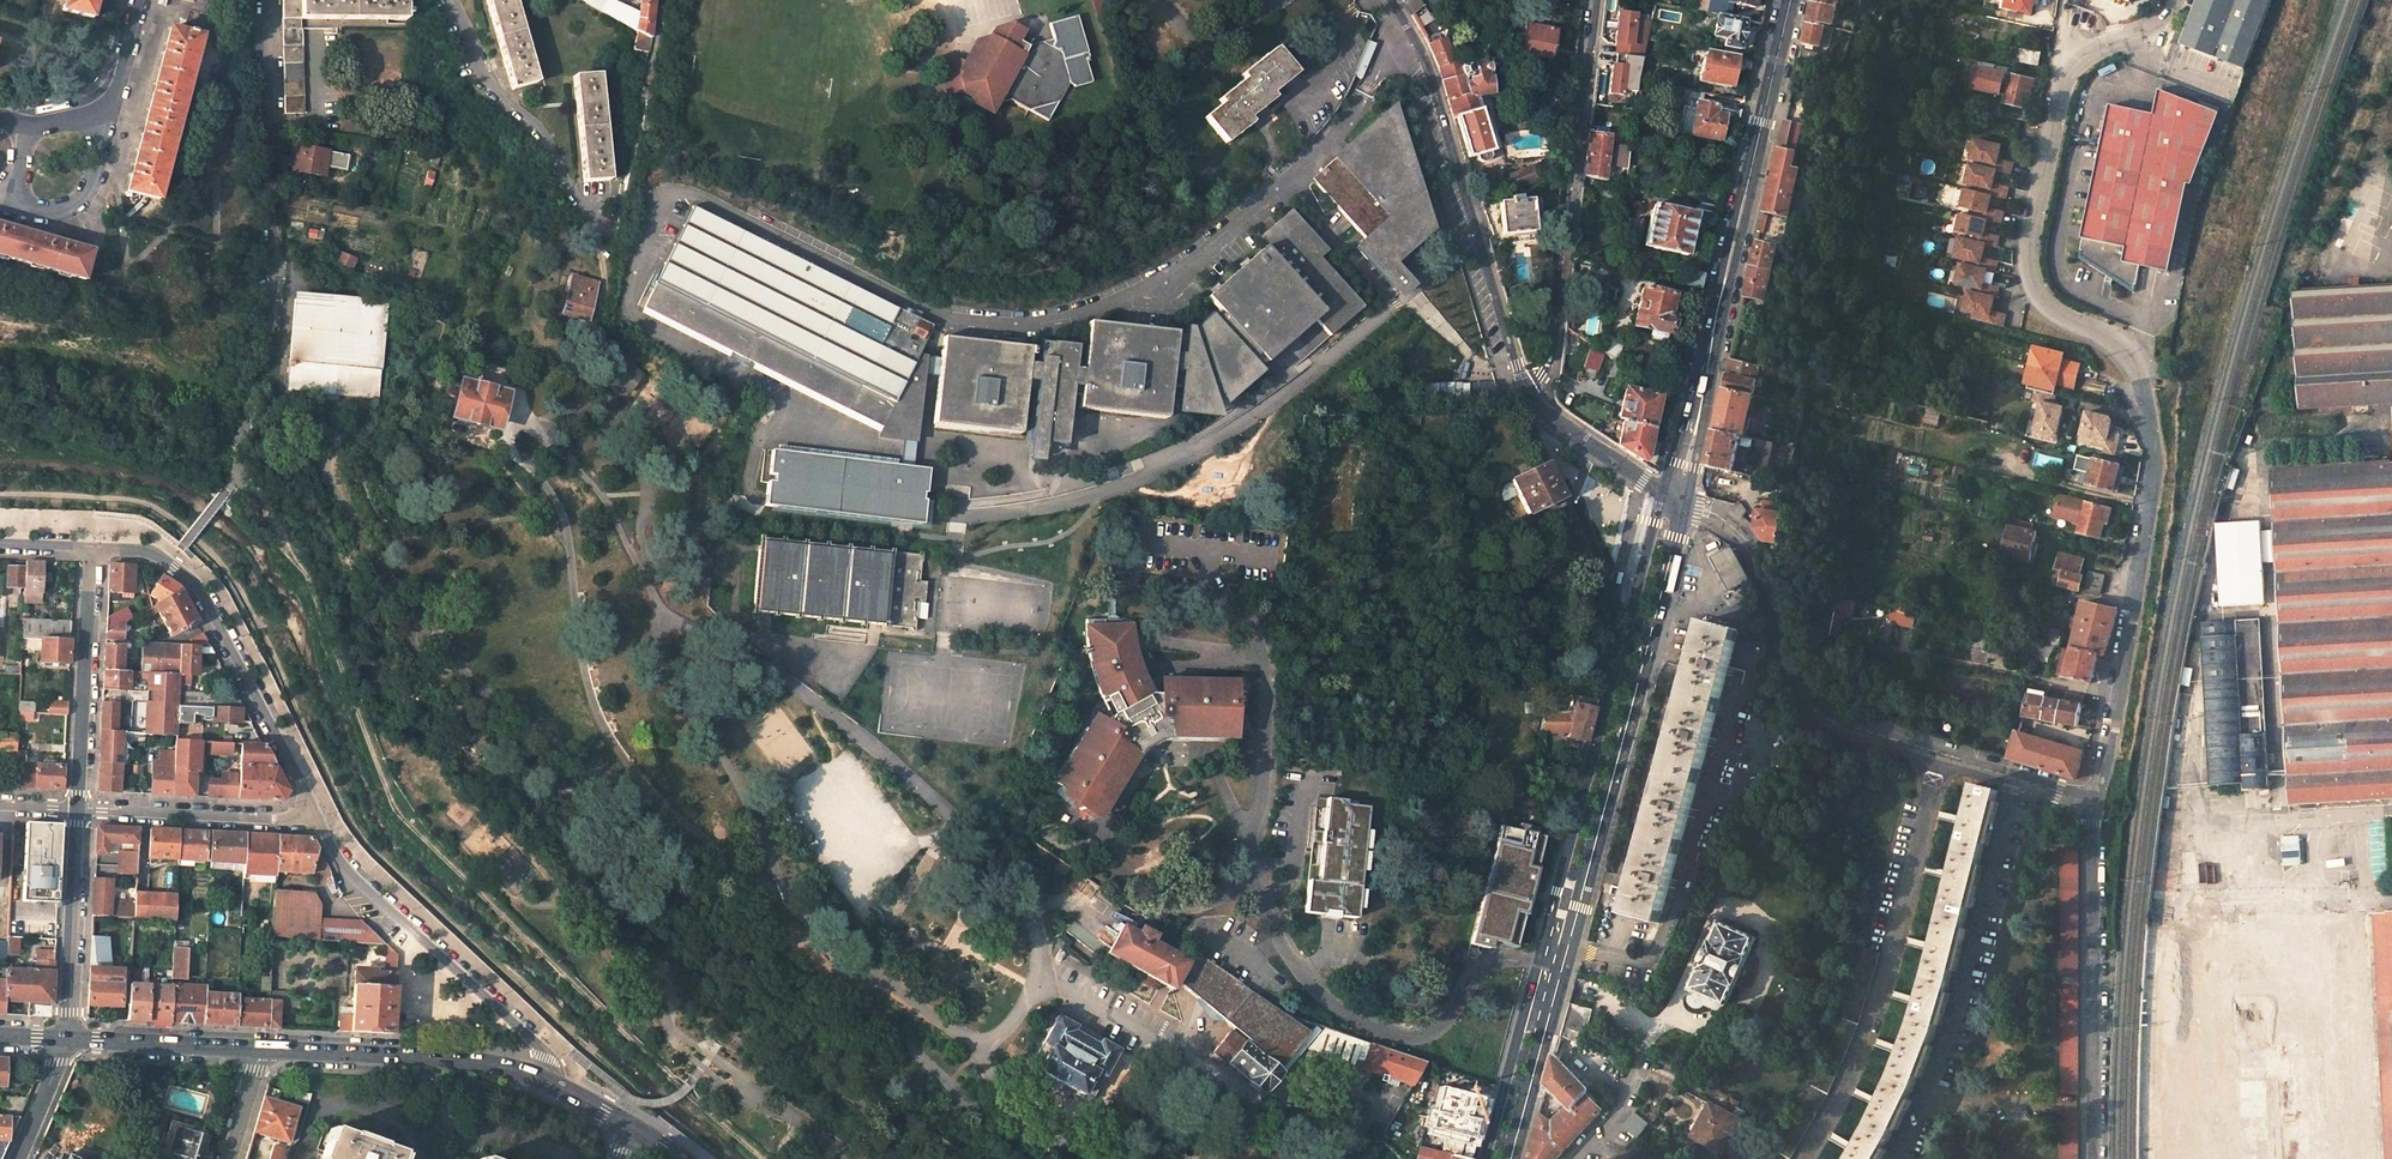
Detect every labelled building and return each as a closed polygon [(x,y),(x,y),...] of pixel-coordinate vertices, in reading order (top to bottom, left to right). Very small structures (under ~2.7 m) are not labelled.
[(62,8),(92,17),(97,0),(65,0),(62,8)] [(283,18),(303,18),(407,17),(407,0),(282,0),(283,18)] [(512,90),(539,82),(515,0),(487,0),(512,90)] [(642,32),(651,37),(656,5),(656,0),(641,0),(638,21),(632,18),(633,9),(608,0),(602,0),(598,10),(642,32)] [(1092,26),(1102,23),(1096,0),(1085,0),(1092,26)] [(1757,0),(1728,0),(1727,5),(1755,10),(1757,0)] [(1822,21),(1833,24),(1837,6),(1813,0),(1810,13),(1808,23),(1821,26),(1822,21)] [(2005,9),(2032,15),(2035,0),(2008,0),(2005,9)] [(2270,0),(2197,0),(2179,45),(2220,61),(2217,71),(2226,75),(2228,69),(2235,72),(2237,67),(2243,69),(2270,0)] [(2089,29),(2096,12),(2082,7),(2077,21),(2081,23),(2080,27),(2089,29)] [(1642,59),(1650,24),(1635,22),(1635,16),(1619,14),(1615,46),(1625,47),(1624,57),(1642,59)] [(1736,52),(1743,22),(1716,17),(1711,39),(1713,40),(1711,47),(1736,52)] [(283,27),(303,26),(303,18),(283,18),(283,27)] [(1523,20),(1518,51),(1539,55),(1539,56),(1549,57),(1555,26),(1523,20)] [(1041,45),(1030,48),(1021,43),(1027,32),(1011,23),(994,28),(988,39),(993,42),(978,45),(968,63),(975,94),(994,105),(1008,101),(1026,111),(1058,103),(1070,83),(1063,54),(1041,45)] [(1825,27),(1821,26),(1808,23),(1804,43),(1821,48),(1821,46),(1825,27)] [(203,35),(172,26),(166,46),(154,90),(140,143),(131,178),(128,190),(159,198),(162,188),(159,187),(165,165),(168,166),(173,147),(171,146),(176,125),(179,125),(184,106),(182,105),(187,84),(190,84),(195,66),(192,65),(198,45),(200,45),(203,35)] [(283,27),(283,112),(303,112),(303,26),(283,27)] [(1834,29),(1825,27),(1821,46),(1830,48),(1834,29)] [(651,37),(642,32),(639,42),(650,46),(651,37)] [(1430,54),(1436,65),(1451,60),(1440,35),(1424,41),(1430,54)] [(1206,115),(1228,143),(1254,122),(1251,117),(1276,96),(1271,91),(1296,71),(1275,43),(1239,72),(1244,76),(1219,97),(1222,101),(1206,115)] [(1625,47),(1615,46),(1614,56),(1624,57),(1625,47)] [(1752,62),(1706,52),(1704,63),(1702,63),(1698,83),(1728,90),(1733,71),(1749,74),(1752,62)] [(1816,64),(1818,55),(1802,52),(1800,61),(1816,64)] [(1624,57),(1614,56),(1612,67),(1623,68),(1624,57)] [(1642,59),(1624,57),(1623,68),(1612,67),(1609,96),(1623,97),(1623,93),(1636,94),(1638,80),(1642,59)] [(1483,58),(1460,64),(1458,58),(1451,60),(1436,65),(1441,77),(1443,86),(1447,99),(1459,95),(1467,93),(1469,97),(1477,94),(1495,89),(1492,75),(1490,71),(1489,60),(1484,61),(1483,58)] [(1810,65),(1799,63),(1797,73),(1808,75),(1810,65)] [(244,64),(244,73),(252,73),(252,65),(244,64)] [(601,73),(574,75),(583,182),(611,179),(601,73)] [(2002,98),(2027,104),(2033,82),(2012,77),(2010,84),(2006,83),(2005,90),(2003,90),(2002,98)] [(1668,100),(1684,104),(1678,135),(1717,142),(1722,117),(1717,116),(1719,108),(1700,104),(1702,94),(1670,87),(1668,100)] [(2151,115),(2107,106),(2079,239),(2080,240),(2076,259),(2104,276),(2103,282),(2109,284),(2110,281),(2131,294),(2138,268),(2168,274),(2184,186),(2189,186),(2217,114),(2156,90),(2151,115)] [(1450,109),(1453,117),(1456,117),(1456,115),(1480,109),(1481,109),(1477,94),(1469,97),(1467,93),(1459,95),(1447,99),(1450,109)] [(1422,207),(1394,109),(1346,150),(1350,155),(1343,161),(1339,156),(1322,170),(1327,176),(1317,184),(1365,240),(1357,246),(1389,286),(1395,289),(1399,289),(1402,288),(1405,286),(1406,283),(1406,280),(1406,277),(1404,274),(1393,261),(1428,229),(1422,207)] [(1481,109),(1480,109),(1456,115),(1456,117),(1464,144),(1468,155),(1476,152),(1477,157),(1482,159),(1488,158),(1492,153),(1490,149),(1493,148),(1481,109)] [(1796,179),(1799,179),(1802,168),(1795,167),(1798,155),(1796,154),(1790,124),(1786,123),(1777,164),(1765,215),(1787,220),(1796,179)] [(1609,138),(1589,136),(1586,165),(1584,178),(1604,183),(1606,159),(1612,160),(1613,151),(1607,150),(1609,138)] [(348,154),(295,143),(290,170),(325,177),(327,167),(345,171),(348,154)] [(2002,149),(1977,143),(1972,162),(1981,164),(1980,170),(1996,174),(2012,177),(2014,168),(2015,165),(1999,162),(2002,149)] [(440,157),(433,155),(431,162),(437,164),(440,157)] [(1798,155),(1795,167),(1802,168),(1804,157),(1798,155)] [(1515,190),(1539,181),(1533,166),(1509,175),(1515,190)] [(1996,174),(1980,170),(1971,167),(1966,186),(1976,188),(1974,194),(1991,198),(2006,202),(2008,193),(2009,190),(1994,186),(1996,174)] [(437,171),(430,168),(426,179),(434,182),(437,171)] [(431,188),(434,182),(426,179),(424,186),(431,188)] [(1991,198),(1974,194),(1966,192),(1961,210),(1970,213),(1969,218),(1985,222),(2001,226),(2003,218),(2004,214),(1988,210),(1991,198)] [(1511,232),(1524,231),(1534,230),(1531,197),(1519,198),(1518,195),(1510,196),(1510,199),(1498,200),(1501,233),(1511,232)] [(899,312),(699,205),(645,306),(846,412),(868,370),(911,392),(935,397),(929,429),(1017,441),(1024,399),(1077,407),(1075,419),(1162,431),(1167,397),(1212,403),(1256,358),(1264,366),(1310,319),(1327,335),(1358,304),(1311,259),(1318,250),(1279,213),(1248,244),(1256,252),(1203,306),(1218,321),(1195,345),(1174,342),(1174,339),(1089,327),(1083,372),(1028,364),(1029,361),(1033,361),(1033,354),(1030,354),(1030,352),(944,340),(943,343),(926,340),(893,323),(899,312)] [(1686,257),(1695,216),(1652,206),(1643,247),(1686,257)] [(1985,222),(1969,218),(1960,216),(1955,234),(1965,237),(1963,242),(1983,247),(1995,250),(1997,241),(1998,238),(1982,234),(1985,222)] [(303,220),(291,219),(290,227),(303,228),(303,220)] [(0,223),(0,256),(85,282),(94,251),(80,247),(0,223)] [(318,230),(309,228),(307,236),(316,238),(318,230)] [(1524,231),(1511,232),(1512,241),(1524,239),(1524,231)] [(1983,247),(1963,242),(1958,241),(1953,259),(1963,262),(1961,267),(1984,273),(1993,275),(1995,266),(1996,263),(1980,259),(1983,247)] [(1778,248),(1759,243),(1753,267),(1773,272),(1778,248)] [(356,258),(342,252),(337,261),(352,267),(356,258)] [(1766,303),(1767,299),(1770,285),(1773,272),(1753,267),(1746,298),(1766,303)] [(1984,273),(1961,267),(1959,267),(1954,285),(1963,288),(1962,293),(1966,294),(1991,301),(1994,301),(1996,291),(1997,289),(1981,285),(1984,273)] [(600,280),(577,274),(575,282),(573,282),(566,311),(592,317),(600,280)] [(1703,277),(1689,274),(1685,287),(1700,291),(1703,277)] [(2391,408),(2391,289),(2296,294),(2299,361),(2292,361),(2292,382),(2300,382),(2301,413),(2391,408)] [(1666,337),(1668,337),(1672,321),(1667,320),(1669,312),(1672,298),(1642,291),(1633,329),(1649,333),(1666,337)] [(1991,301),(1966,294),(1961,312),(1970,315),(1968,322),(2000,329),(2003,319),(2004,317),(1988,313),(1991,301)] [(387,305),(295,296),(288,383),(378,391),(387,305)] [(1744,308),(1742,317),(1749,318),(1750,310),(1744,308)] [(1676,314),(1669,312),(1667,320),(1672,321),(1675,322),(1676,314)] [(1664,341),(1666,337),(1649,333),(1648,335),(1652,340),(1660,342),(1664,341)] [(1604,337),(1599,352),(1614,362),(1620,347),(1604,337)] [(2063,355),(2034,349),(2031,359),(2035,360),(2033,368),(2076,379),(2079,367),(2064,363),(2064,367),(2060,366),(2061,362),(2063,355)] [(642,372),(616,351),(602,369),(628,390),(642,372)] [(1591,351),(1584,368),(1598,373),(1605,356),(1591,351)] [(1760,368),(1732,360),(1728,378),(1724,392),(1751,398),(1753,398),(1760,368)] [(2073,390),(2076,379),(2033,368),(2031,376),(2027,375),(2024,386),(2027,386),(2053,393),(2055,386),(2056,382),(2060,383),(2059,387),(2073,390)] [(459,378),(449,421),(502,433),(512,391),(459,378)] [(2053,397),(2053,393),(2027,386),(2026,390),(2035,392),(2053,397)] [(1657,399),(1625,391),(1619,415),(1623,416),(1617,448),(1639,463),(1644,461),(1657,399)] [(1721,409),(1715,432),(1742,438),(1751,398),(1724,392),(1721,409)] [(2053,397),(2035,392),(2032,403),(2039,405),(2033,432),(2055,437),(2062,410),(2052,407),(2055,397),(2053,397)] [(1755,398),(1753,398),(1751,398),(1742,438),(1746,439),(1755,398)] [(922,415),(873,401),(867,423),(915,438),(922,415)] [(2109,420),(2085,414),(2079,437),(2105,443),(2103,450),(2103,451),(2114,454),(2118,437),(2117,434),(2108,432),(2111,423),(2109,420)] [(2004,428),(1996,426),(1994,436),(2002,438),(2004,428)] [(1710,453),(1707,468),(1734,474),(1742,438),(1715,432),(1713,444),(1710,453)] [(2055,437),(2033,432),(2031,438),(2053,443),(2055,437)] [(2105,443),(2079,437),(2078,443),(2103,450),(2105,443)] [(1258,447),(1242,445),(1238,479),(1254,481),(1258,447)] [(922,501),(922,494),(925,494),(928,471),(775,453),(768,508),(921,525),(924,502),(922,501)] [(2121,465),(2094,458),(2094,462),(2077,458),(2074,472),(2090,476),(2087,487),(2114,494),(2121,465)] [(1526,512),(1560,497),(1543,462),(1509,479),(1526,512)] [(2024,487),(2013,485),(2011,491),(2022,494),(2024,487)] [(2110,521),(2112,512),(2085,506),(2078,535),(2100,541),(2105,520),(2110,521)] [(1778,545),(1782,527),(1784,517),(1760,513),(1756,533),(1758,535),(1764,542),(1778,545)] [(2019,522),(2019,524),(2005,520),(2003,528),(2009,529),(2031,534),(2032,526),(2019,522)] [(1133,539),(1135,524),(1121,523),(1119,537),(1133,539)] [(2029,562),(2036,536),(2031,534),(2009,529),(2003,555),(2029,562)] [(758,534),(750,607),(914,626),(915,614),(916,599),(923,600),(926,577),(919,577),(921,551),(758,534)] [(1748,580),(1732,546),(1731,545),(1716,553),(1714,556),(1713,559),(1714,563),(1727,591),(1748,580)] [(2083,563),(2059,556),(2052,586),(2077,593),(2080,578),(2079,578),(2083,563)] [(26,561),(26,566),(25,588),(24,601),(40,602),(42,580),(42,571),(43,562),(26,561)] [(25,588),(26,566),(8,565),(7,586),(25,588)] [(109,565),(108,592),(133,593),(135,566),(117,566),(109,565)] [(52,581),(53,571),(42,571),(42,580),(52,581)] [(2101,597),(2107,577),(2091,574),(2086,593),(2101,597)] [(166,580),(161,576),(158,581),(150,595),(162,603),(182,592),(180,589),(166,580)] [(1268,589),(1260,588),(1259,597),(1266,598),(1266,600),(1269,603),(1278,604),(1281,591),(1268,589)] [(157,605),(159,609),(171,637),(198,623),(187,602),(182,592),(162,603),(157,605)] [(1907,614),(1911,599),(1900,596),(1896,612),(1907,614)] [(923,600),(916,599),(915,614),(925,616),(926,600),(923,600)] [(1948,601),(1938,600),(1935,619),(1946,620),(1948,601)] [(2114,612),(2082,604),(2071,650),(2097,655),(2104,656),(2115,612),(2114,612)] [(154,607),(145,611),(148,615),(159,609),(157,605),(154,607)] [(128,609),(107,619),(106,632),(125,622),(133,618),(128,609)] [(22,637),(38,637),(44,638),(70,639),(71,620),(23,618),(22,637)] [(1236,739),(1237,681),(1160,679),(1159,694),(1151,693),(1142,676),(1140,670),(1135,654),(1133,642),(1131,632),(1131,619),(1086,618),(1088,652),(1091,665),(1095,680),(1101,695),(1114,710),(1107,723),(1094,715),(1054,781),(1079,796),(1073,805),(1092,817),(1098,807),(1103,811),(1138,754),(1144,747),(1152,742),(1149,737),(1156,733),(1159,739),(1160,738),(1169,737),(1236,739)] [(1701,620),(1622,913),(1660,923),(1739,630),(1701,620)] [(2263,620),(2203,623),(2212,788),(2248,786),(2249,792),(2272,791),(2263,620)] [(106,632),(106,641),(135,643),(125,622),(106,632)] [(2062,633),(2043,629),(2039,644),(2055,648),(2059,649),(2062,633)] [(199,647),(202,647),(211,648),(205,636),(203,633),(190,638),(191,647),(199,647)] [(1989,655),(1993,637),(1979,634),(1974,652),(1972,662),(1987,665),(1989,655)] [(69,651),(70,639),(44,638),(42,663),(69,664),(69,651)] [(122,673),(122,663),(123,645),(105,644),(105,654),(104,672),(122,673)] [(179,676),(181,646),(142,644),(140,674),(149,674),(179,676)] [(2055,648),(2039,644),(2038,644),(2034,659),(2048,661),(2055,648)] [(191,647),(181,646),(179,676),(179,687),(188,687),(188,676),(198,677),(199,654),(199,647),(191,647)] [(211,648),(202,647),(201,654),(215,655),(211,648)] [(1074,651),(1070,649),(1065,660),(1073,663),(1076,655),(1073,654),(1074,651)] [(2071,650),(2071,651),(2070,654),(2068,663),(2062,661),(2059,678),(2091,684),(2097,655),(2071,650)] [(2068,663),(2070,654),(2064,653),(2062,661),(2068,663)] [(131,664),(122,663),(122,673),(129,673),(130,673),(131,664)] [(122,673),(104,672),(103,687),(128,688),(129,680),(129,673),(122,673)] [(140,674),(130,673),(129,673),(129,680),(140,681),(140,679),(148,679),(149,674),(140,674)] [(176,736),(176,733),(177,725),(178,707),(178,693),(179,687),(179,676),(149,674),(148,679),(145,734),(163,735),(176,736)] [(2063,702),(2046,698),(2047,691),(2030,687),(2026,706),(2023,716),(2078,727),(2083,698),(2065,695),(2063,702)] [(236,696),(188,694),(178,693),(178,707),(194,708),(204,708),(243,710),(239,702),(236,696)] [(1568,737),(1584,741),(1595,698),(1579,695),(1574,712),(1544,712),(1540,732),(1569,732),(1568,737)] [(49,701),(48,713),(66,714),(67,702),(49,701)] [(102,705),(101,731),(116,732),(117,704),(113,704),(114,702),(111,702),(111,705),(102,705)] [(31,713),(31,704),(25,704),(24,706),(19,706),(18,712),(22,712),(31,713)] [(193,726),(194,708),(178,707),(177,725),(193,726)] [(243,710),(204,708),(203,722),(250,723),(243,710)] [(30,722),(31,713),(22,712),(21,721),(30,722)] [(100,748),(99,764),(119,764),(121,733),(116,732),(101,731),(100,748)] [(17,734),(0,733),(0,750),(16,750),(17,742),(17,734)] [(195,743),(196,734),(176,733),(176,736),(176,742),(195,743)] [(1159,739),(1156,733),(1149,737),(1152,742),(1159,739)] [(2024,735),(2017,733),(2008,760),(2074,780),(2082,753),(2024,735)] [(17,742),(16,750),(14,787),(62,789),(64,764),(24,763),(25,754),(31,755),(32,742),(17,742)] [(176,742),(175,754),(173,795),(180,796),(194,796),(197,743),(195,743),(176,742)] [(229,754),(229,744),(208,743),(208,754),(229,754)] [(265,752),(261,745),(239,744),(238,775),(221,774),(221,781),(209,780),(208,797),(260,800),(280,801),(286,793),(281,782),(265,752)] [(173,795),(175,754),(162,754),(162,763),(155,762),(154,770),(152,770),(150,794),(156,794),(173,795)] [(99,764),(98,791),(114,792),(118,792),(119,764),(99,764)] [(1887,1139),(1908,1095),(1929,1045),(1933,1034),(1949,980),(1955,961),(1985,842),(1998,791),(1973,785),(1930,951),(1923,979),(1908,1028),(1890,1074),(1879,1098),(1867,1124),(1847,1158),(1876,1158),(1887,1139)] [(1355,920),(1367,808),(1344,806),(1344,801),(1327,799),(1319,883),(1307,882),(1303,914),(1355,920)] [(1003,820),(998,828),(1016,840),(1021,832),(1003,820)] [(1518,828),(1536,833),(1538,827),(1519,822),(1518,828)] [(61,825),(25,823),(21,902),(57,904),(61,825)] [(1518,828),(1501,824),(1470,942),(1488,947),(1490,940),(1514,946),(1523,911),(1522,910),(1524,902),(1525,902),(1528,892),(1543,835),(1536,833),(1518,828)] [(1558,826),(1551,825),(1549,835),(1555,837),(1558,826)] [(105,841),(136,843),(137,828),(115,827),(96,826),(95,855),(100,855),(105,852),(105,841)] [(162,830),(148,829),(147,858),(177,859),(178,830),(162,830)] [(191,831),(178,830),(177,859),(176,864),(190,865),(191,859),(203,860),(205,832),(191,831)] [(225,833),(211,832),(209,867),(224,868),(225,861),(243,862),(245,834),(225,833)] [(276,870),(278,835),(258,834),(245,834),(243,862),(243,873),(275,875),(276,870)] [(335,882),(317,847),(312,837),(293,836),(278,835),(276,870),(311,872),(321,881),(323,880),(328,887),(335,882)] [(2077,1095),(2076,844),(2058,844),(2060,1095),(2077,1095)] [(136,852),(122,851),(121,873),(135,873),(136,852)] [(110,917),(111,901),(112,880),(94,879),(92,916),(110,917)] [(313,893),(275,891),(272,935),(384,943),(361,921),(317,917),(318,904),(313,893)] [(175,895),(134,893),(133,902),(133,918),(174,920),(175,895)] [(133,902),(111,901),(110,917),(133,918),(133,902)] [(2374,914),(2384,1112),(2391,1112),(2391,913),(2374,914)] [(1727,1006),(1758,939),(1721,922),(1689,989),(1727,1006)] [(1122,927),(1115,939),(1107,955),(1172,990),(1176,982),(1232,1028),(1212,1054),(1226,1065),(1230,1061),(1249,1077),(1249,1083),(1258,1090),(1265,1088),(1279,1070),(1277,1068),(1315,1022),(1283,1011),(1272,1003),(1197,952),(1191,964),(1152,943),(1156,935),(1141,927),(1137,935),(1122,927)] [(18,937),(5,937),(6,941),(5,955),(11,956),(17,956),(18,937)] [(91,964),(112,964),(112,937),(91,937),(91,964)] [(395,954),(387,946),(385,972),(353,971),(351,1005),(341,1005),(341,1014),(339,1014),(338,1031),(364,1032),(390,1033),(391,1022),(392,998),(395,954)] [(172,947),(171,971),(171,976),(186,977),(187,948),(172,947)] [(1825,1098),(1844,1057),(1857,1027),(1879,953),(1863,948),(1841,1020),(1812,1088),(1775,1150),(1768,1158),(1789,1158),(1825,1098)] [(55,951),(35,950),(35,961),(41,962),(40,971),(37,971),(33,971),(10,969),(4,969),(4,978),(3,1000),(17,1001),(52,1003),(55,951)] [(1064,955),(1059,951),(1054,958),(1060,962),(1064,955)] [(130,970),(90,967),(88,1004),(96,1005),(120,1006),(120,1004),(129,1004),(130,984),(130,970)] [(269,989),(270,976),(261,975),(260,989),(269,990),(269,989)] [(130,984),(129,1004),(128,1020),(140,1021),(152,1022),(169,1022),(170,986),(130,984)] [(203,987),(170,986),(169,1022),(184,1023),(201,1024),(203,991),(203,987)] [(288,990),(269,989),(269,990),(269,1000),(267,1027),(273,1027),(277,1028),(279,1004),(287,1004),(288,990)] [(237,993),(203,991),(201,1024),(218,1025),(236,1026),(237,998),(237,993)] [(237,998),(236,1026),(244,1026),(267,1027),(269,1000),(237,998)] [(1593,1009),(1569,1002),(1564,1018),(1560,1036),(1583,1046),(1593,1009)] [(1119,1050),(1058,1015),(1030,1064),(1090,1100),(1119,1050)] [(1323,1025),(1305,1047),(1353,1064),(1355,1058),(1364,1061),(1362,1067),(1375,1072),(1410,1084),(1424,1061),(1323,1025)] [(1602,1111),(1584,1093),(1553,1059),(1549,1076),(1545,1090),(1548,1093),(1553,1087),(1571,1106),(1553,1120),(1548,1125),(1538,1119),(1527,1158),(1556,1158),(1602,1111)] [(1249,1083),(1249,1077),(1230,1061),(1226,1065),(1249,1083)] [(310,1103),(313,1094),(298,1090),(295,1098),(310,1103)] [(27,1098),(8,1097),(7,1107),(2,1107),(2,1116),(19,1117),(27,1098)] [(297,1108),(262,1098),(252,1132),(287,1142),(297,1108)] [(1741,1105),(1734,1101),(1732,1106),(1738,1109),(1741,1105)] [(1738,1109),(1732,1106),(1727,1114),(1711,1105),(1693,1137),(1713,1149),(1707,1158),(1722,1158),(1724,1155),(1747,1115),(1738,1109)] [(1650,1122),(1635,1111),(1623,1127),(1639,1138),(1650,1122)] [(2078,1113),(2060,1113),(2060,1158),(2078,1158),(2078,1113)] [(2,1116),(0,1116),(0,1158),(1,1158),(7,1145),(19,1117),(2,1116)] [(174,1128),(205,1137),(207,1130),(176,1121),(174,1128)] [(200,1157),(202,1150),(205,1137),(174,1128),(166,1157),(174,1158),(205,1158),(200,1157)] [(403,1154),(384,1147),(384,1149),(369,1143),(370,1140),(362,1137),(360,1140),(353,1137),(354,1135),(335,1128),(329,1144),(328,1144),(322,1158),(323,1158),(401,1158),(403,1154)] [(1436,1136),(1432,1148),(1439,1149),(1470,1158),(1472,1158),(1478,1138),(1456,1132),(1453,1141),(1436,1136)] [(1384,1142),(1379,1137),(1375,1143),(1380,1147),(1384,1142)] [(249,1142),(244,1158),(254,1158),(258,1145),(249,1142)] [(1432,1148),(1419,1144),(1415,1158),(1417,1158),(1436,1158),(1439,1149),(1432,1148)] [(273,1146),(269,1158),(285,1158),(287,1151),(273,1146)] [(1439,1149),(1436,1158),(1470,1158),(1439,1149)] [(209,1152),(202,1150),(200,1157),(205,1158),(207,1158),(209,1152)]
